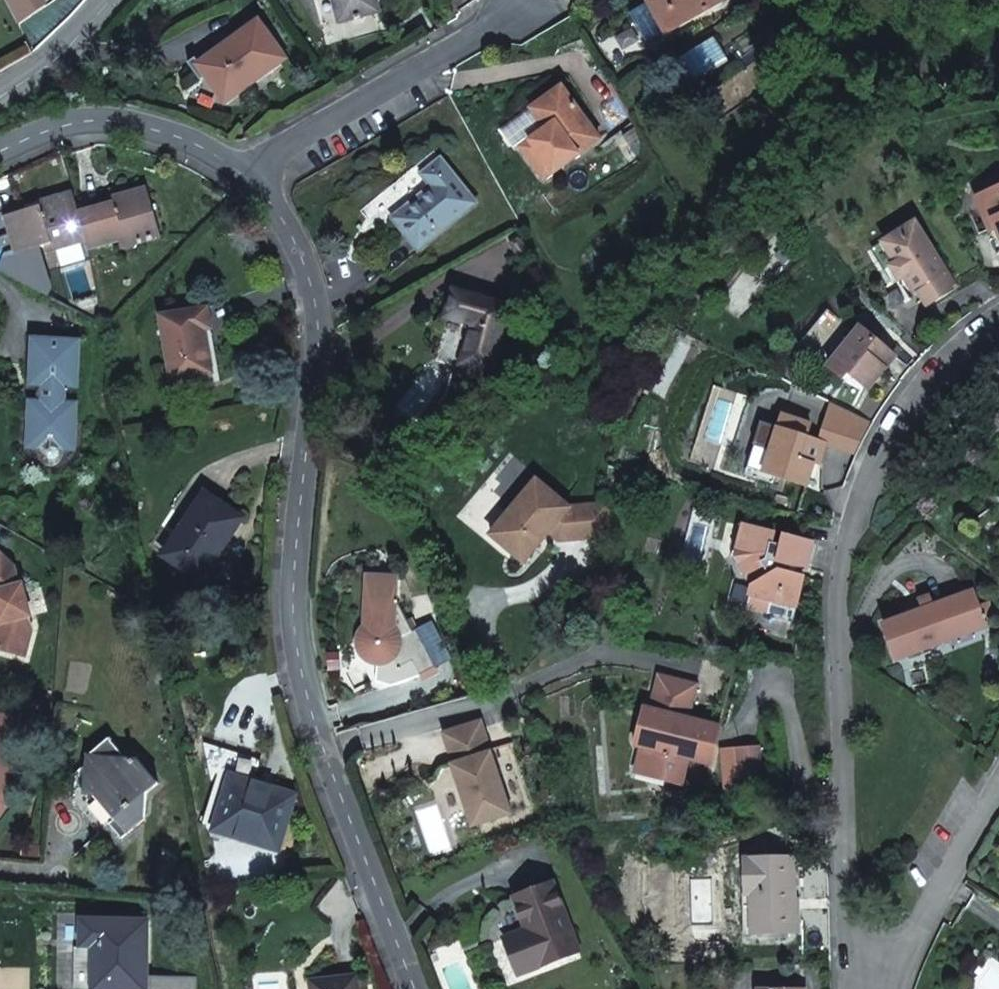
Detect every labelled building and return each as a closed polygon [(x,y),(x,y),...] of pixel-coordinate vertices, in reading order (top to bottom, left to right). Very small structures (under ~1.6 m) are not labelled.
[(340,20),(379,11),(376,0),(334,0),(340,20)] [(723,0),(648,0),(647,1),(665,33),(723,0)] [(235,38),(199,65),(225,103),(286,59),(260,23),(236,40),(235,38)] [(553,126),(547,130),(521,147),(543,178),(601,139),(564,86),(538,105),(553,126)] [(533,109),(547,130),(553,126),(538,105),(533,109)] [(434,188),(395,219),(420,251),(478,204),(444,160),(424,176),(434,188)] [(975,196),(989,228),(996,225),(985,199),(998,193),(998,185),(975,196)] [(121,207),(151,198),(148,186),(113,196),(115,202),(119,201),(121,207)] [(53,251),(88,241),(80,212),(74,191),(41,201),(42,207),(6,217),(17,254),(51,244),(53,251)] [(985,199),(996,225),(998,232),(998,193),(985,199)] [(88,241),(90,248),(125,238),(127,245),(162,236),(151,198),(121,207),(119,201),(115,202),(80,212),(88,241)] [(902,235),(885,246),(895,262),(890,265),(898,279),(904,276),(915,294),(919,292),(927,305),(957,286),(916,221),(899,231),(902,235)] [(512,305),(459,290),(451,318),(473,325),(474,326),(475,327),(475,329),(465,364),(494,372),(512,305)] [(162,317),(174,381),(215,373),(204,309),(162,317)] [(895,355),(860,327),(829,366),(844,379),(849,372),(868,388),(895,355)] [(63,452),(77,439),(78,404),(66,403),(66,389),(78,390),(81,342),(34,340),(31,388),(43,388),(42,402),(31,402),(29,437),(41,451),(52,439),(63,452)] [(771,425),(757,469),(763,471),(807,484),(821,440),(806,436),(810,423),(782,414),(777,427),(771,425)] [(41,451),(29,437),(28,450),(41,451)] [(76,453),(77,439),(63,452),(76,453)] [(537,477),(491,531),(524,559),(550,529),(558,520),(567,528),(568,536),(613,532),(611,501),(570,504),(537,477)] [(208,496),(167,555),(201,579),(243,521),(208,496)] [(550,529),(560,537),(568,536),(567,528),(558,520),(550,529)] [(774,598),(797,604),(805,574),(790,570),(792,562),(806,565),(812,540),(784,533),(782,543),(772,541),(774,531),(743,523),(735,556),(753,583),(747,605),(770,611),(774,598)] [(0,556),(0,651),(25,657),(34,621),(30,609),(32,608),(21,579),(19,580),(15,569),(1,555),(0,556)] [(381,582),(367,581),(367,604),(372,605),(371,626),(366,625),(364,627),(361,634),(359,641),(360,646),(361,650),(363,653),(366,657),(369,659),(371,660),(374,661),(378,662),(385,661),(389,659),(393,657),(397,666),(411,658),(419,673),(436,665),(416,626),(413,627),(399,600),(396,600),(397,576),(381,575),(381,582)] [(984,618),(979,604),(974,589),(934,605),(930,594),(918,598),(922,609),(884,623),(897,656),(930,644),(931,647),(948,640),(945,632),(984,618)] [(794,617),(797,604),(774,598),(770,611),(794,617)] [(988,601),(979,604),(984,618),(993,614),(988,601)] [(642,747),(636,773),(682,785),(689,759),(711,765),(720,724),(690,716),(698,684),(661,675),(652,708),(642,747)] [(645,707),(636,746),(642,747),(652,708),(645,707)] [(512,813),(481,720),(443,732),(474,825),(512,813)] [(113,741),(87,763),(85,793),(87,794),(86,801),(88,803),(83,807),(82,814),(98,832),(109,824),(120,838),(143,820),(146,793),(158,784),(137,759),(126,758),(113,741)] [(85,793),(87,763),(77,772),(73,803),(82,814),(83,807),(88,803),(86,801),(87,794),(85,793)] [(254,792),(256,785),(219,773),(202,828),(280,853),(295,805),(254,792)] [(297,797),(256,785),(254,792),(295,805),(297,797)] [(0,790),(0,820),(1,821),(13,810),(19,794),(14,793),(0,790)] [(795,930),(793,856),(745,858),(747,891),(751,891),(752,932),(795,930)] [(551,882),(514,896),(526,929),(503,938),(516,973),(577,950),(551,882)] [(93,988),(145,988),(146,921),(80,920),(80,944),(93,945),(93,988)] [(93,945),(80,944),(79,988),(93,988),(93,945)] [(309,980),(310,988),(357,988),(356,975),(309,980)]
